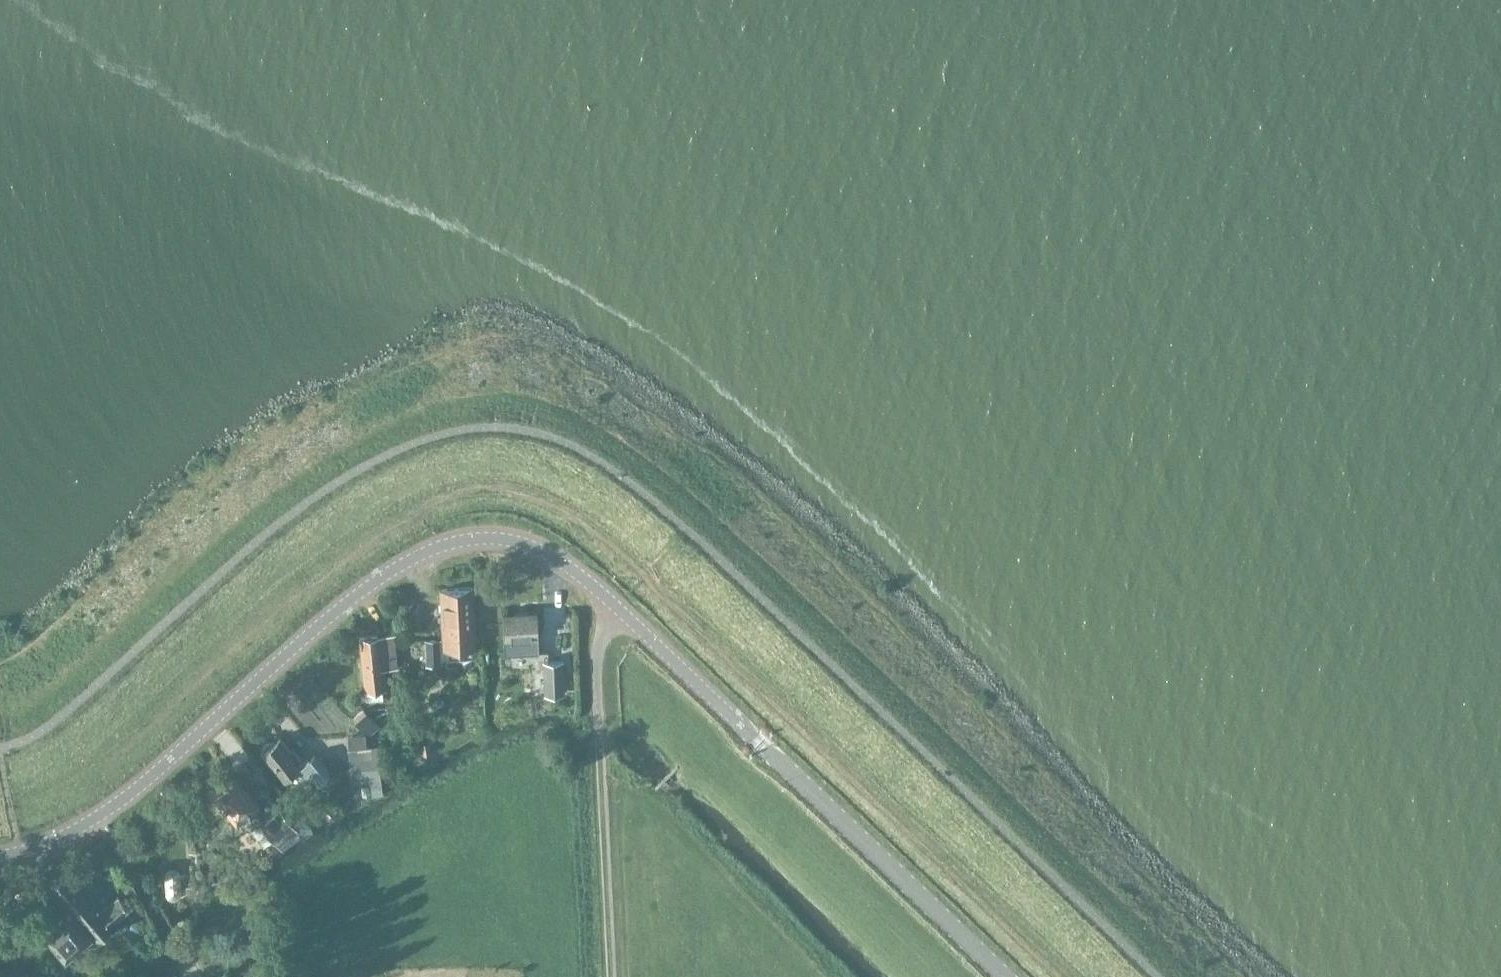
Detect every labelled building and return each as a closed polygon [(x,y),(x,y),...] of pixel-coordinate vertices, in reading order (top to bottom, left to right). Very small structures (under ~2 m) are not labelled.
[(444,649),(476,648),(472,587),(441,589),(444,649)] [(538,636),(537,612),(503,613),(504,653),(538,652),(538,636)] [(397,661),(394,634),(360,637),(365,691),(385,689),(383,662),(397,661)] [(426,639),(427,665),(441,664),(439,638),(426,639)] [(544,694),(565,693),(563,660),(543,661),(544,694)] [(351,720),(367,736),(378,725),(363,709),(351,720)] [(329,772),(314,753),(303,761),(293,748),(290,750),(280,736),(272,743),(268,743),(263,746),(263,750),(260,752),(283,779),(295,769),(303,780),(310,775),(316,782),(329,772)] [(381,779),(378,746),(349,748),(352,781),(381,779)] [(260,821),(273,838),(282,849),(301,835),(293,825),(263,788),(252,797),(233,773),(224,781),(219,781),(216,783),(215,787),(213,789),(237,819),(247,811),(257,824),(260,821)] [(257,824),(247,811),(237,819),(247,831),(250,828),(264,845),(273,838),(260,821),(257,824)] [(94,939),(127,911),(117,900),(116,901),(79,859),(47,885),(70,911),(44,933),(65,958),(91,935),(94,939)] [(211,959),(187,963),(188,972),(213,969),(211,959)] [(40,968),(0,970),(0,976),(40,976),(40,968)]
